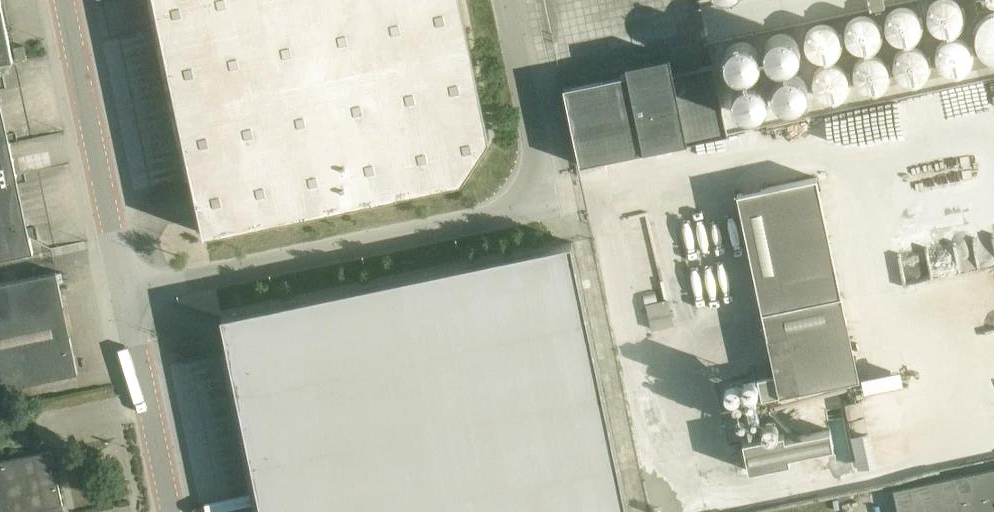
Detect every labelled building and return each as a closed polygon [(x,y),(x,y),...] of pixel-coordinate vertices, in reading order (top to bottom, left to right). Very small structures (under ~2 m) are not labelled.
[(205,234),(462,180),(490,137),(461,0),(155,0),(205,234)] [(936,1),(934,2),(931,4),(930,7),(928,12),(927,15),(927,18),(928,21),(929,24),(930,27),(932,29),(934,30),(936,32),(939,33),(942,34),(944,34),(947,34),(950,34),(951,33),(954,32),(956,31),(960,27),(962,24),(963,21),(963,18),(963,15),(963,12),(962,9),(961,7),(959,5),(958,3),(957,2),(954,1),(953,0),(938,0),(936,1)] [(12,61),(0,1),(0,63),(12,61)] [(903,7),(901,8),(898,8),(895,9),(892,11),(890,13),(887,15),(885,19),(884,23),(884,28),(884,31),(886,34),(887,37),(888,38),(890,40),(893,42),(896,44),(899,45),(902,45),(904,45),(907,44),(909,44),(912,43),(913,42),(915,40),(917,39),(918,37),(919,35),(921,32),(921,28),(921,23),(920,20),(919,17),(918,15),(916,13),(914,11),(911,9),(908,8),(906,8),(903,7)] [(989,16),(983,20),(980,23),(977,29),(976,33),(975,40),(976,46),(978,51),(980,54),(982,56),(985,59),(989,62),(991,63),(993,63),(993,14),(989,16)] [(862,16),(859,17),(856,18),(853,19),(852,20),(849,22),(847,24),(846,27),(844,32),(844,35),(845,38),(845,41),(847,44),(849,47),(851,49),(852,50),(855,51),(856,52),(859,53),(863,53),(864,53),(867,52),(869,52),(872,50),(873,49),(875,47),(876,46),(878,44),(879,41),(880,38),(881,35),(881,33),(880,30),(879,27),(878,26),(877,24),(875,22),(874,21),(873,20),(871,19),(869,17),(865,17),(862,16)] [(822,25),(819,25),(816,26),(813,27),(810,29),(808,31),(806,34),(805,37),(804,40),(804,41),(804,44),(804,47),(806,52),(807,53),(809,56),(810,57),(812,59),(815,60),(817,61),(820,61),(821,61),(825,61),(826,61),(829,60),(831,59),(833,57),(836,55),(837,53),(839,50),(840,47),(840,44),(840,40),(840,39),(839,36),(837,33),(835,30),(834,29),(833,28),(831,27),(829,26),(827,25),(824,25),(822,25)] [(780,33),(777,33),(774,35),(771,36),(769,38),(767,39),(766,42),(764,46),(763,50),(763,53),(763,55),(764,58),(766,60),(767,62),(769,64),(770,65),(771,66),(773,67),(775,68),(778,69),(780,70),(783,70),(785,69),(786,69),(789,68),(792,66),(793,65),(795,64),(797,62),(798,59),(799,56),(800,55),(800,51),(800,50),(799,47),(799,45),(798,43),(797,41),(796,40),(793,37),(792,36),(789,35),(787,34),(785,33),(782,33),(780,33)] [(953,38),(950,38),(947,39),(944,40),(942,42),(939,44),(938,46),(936,49),(935,52),(935,56),(935,59),(936,62),(938,65),(939,67),(940,68),(942,69),(944,71),(946,72),(947,73),(950,73),(952,74),(955,73),(958,73),(960,72),(961,71),(964,70),(966,68),(968,65),(969,63),(971,58),(971,55),(971,53),(970,51),(970,49),(969,47),(968,45),(966,43),(964,41),(962,40),(960,39),(957,38),(955,38),(953,38)] [(743,41),(739,41),(736,42),(733,43),(731,44),(729,46),(727,47),(726,49),(725,51),(723,53),(723,56),(722,60),(723,63),(723,66),(724,68),(726,70),(726,72),(728,73),(730,75),(732,76),(734,77),(736,78),(738,78),(741,79),(744,78),(747,77),(749,77),(751,75),(753,74),(755,72),(756,71),(758,68),(759,65),(759,62),(759,59),(759,57),(758,54),(758,52),(756,49),(755,48),(754,46),(752,45),(750,44),(747,43),(744,42),(743,41)] [(14,47),(16,58),(26,55),(24,45),(14,47)] [(914,48),(910,47),(907,47),(904,48),(899,50),(898,51),(895,55),(893,57),(892,62),(892,65),(892,68),(893,71),(894,74),(896,77),(897,78),(899,80),(901,81),(903,82),(907,83),(908,83),(911,83),(913,83),(916,82),(917,82),(920,80),(921,79),(924,77),(926,74),(927,71),(928,68),(928,65),(928,64),(927,60),(926,57),(925,55),(924,53),(921,51),(919,49),(917,49),(914,48)] [(874,54),(872,54),(869,55),(866,55),(862,57),(860,59),(857,61),(855,64),(854,67),(853,70),(852,74),(853,79),(854,81),(855,83),(857,86),(858,88),(860,90),(863,91),(866,92),(868,93),(871,93),(873,93),(876,93),(879,92),(881,91),(883,90),(885,88),(886,87),(888,84),(889,82),(890,81),(891,78),(891,74),(891,71),(890,68),(889,65),(888,63),(887,62),(886,60),(884,59),(882,57),(880,56),(877,55),(874,54)] [(713,64),(679,71),(676,59),(630,69),(633,81),(565,95),(580,165),(728,134),(713,64)] [(832,64),(830,64),(827,64),(822,66),(821,66),(818,68),(816,70),(814,73),(812,77),(812,81),(812,85),(813,88),(814,91),(816,94),(818,96),(821,98),(822,99),(825,100),(828,100),(830,100),(833,100),(834,100),(837,99),(839,98),(841,96),(845,93),(845,91),(847,89),(848,86),(848,82),(848,79),(847,78),(846,75),(846,73),(844,71),(843,70),(840,67),(838,66),(835,65),(832,64)] [(787,72),(785,73),(781,74),(779,76),(778,77),(776,79),(773,84),(772,87),(772,90),(772,94),(773,95),(774,98),(774,100),(776,103),(777,104),(780,106),(781,107),(784,108),(786,109),(787,109),(789,109),(792,109),(796,109),(797,108),(800,107),(802,106),(803,105),(804,104),(805,102),(806,101),(808,98),(809,95),(810,92),(809,87),(809,86),(808,84),(807,81),(806,80),(805,78),(803,76),(801,75),(800,74),(797,73),(795,72),(792,72),(791,72),(787,72)] [(133,179),(134,186),(183,179),(169,78),(162,79),(162,75),(153,76),(160,125),(139,128),(146,178),(133,179)] [(750,81),(748,81),(745,81),(742,82),(739,84),(738,85),(736,87),(735,88),(733,90),(732,92),(732,95),(731,98),(731,100),(732,103),(732,105),(733,107),(734,108),(735,110),(738,112),(739,113),(740,114),(742,115),(745,116),(747,117),(748,117),(751,117),(752,117),(754,116),(756,115),(758,114),(761,113),(762,112),(764,110),(765,108),(766,106),(766,105),(767,102),(767,100),(767,97),(767,96),(767,94),(766,91),(765,90),(764,88),(762,86),(761,85),(758,83),(756,82),(754,81),(750,81)] [(34,252),(0,96),(0,260),(34,252)] [(817,177),(737,194),(775,375),(758,379),(762,399),(859,379),(817,177)] [(222,316),(263,511),(629,511),(572,242),(222,316)] [(58,377),(78,373),(57,272),(0,283),(0,389),(58,377)] [(646,304),(652,329),(673,324),(667,299),(646,304)] [(864,400),(851,401),(858,453),(878,451),(875,430),(868,431),(864,400)] [(783,433),(743,442),(749,472),(790,463),(789,456),(832,447),(829,430),(784,439),(783,433)] [(51,451),(0,461),(0,511),(27,511),(38,509),(39,511),(52,511),(51,507),(63,505),(51,451)] [(893,490),(898,511),(993,511),(993,469),(893,490)]
